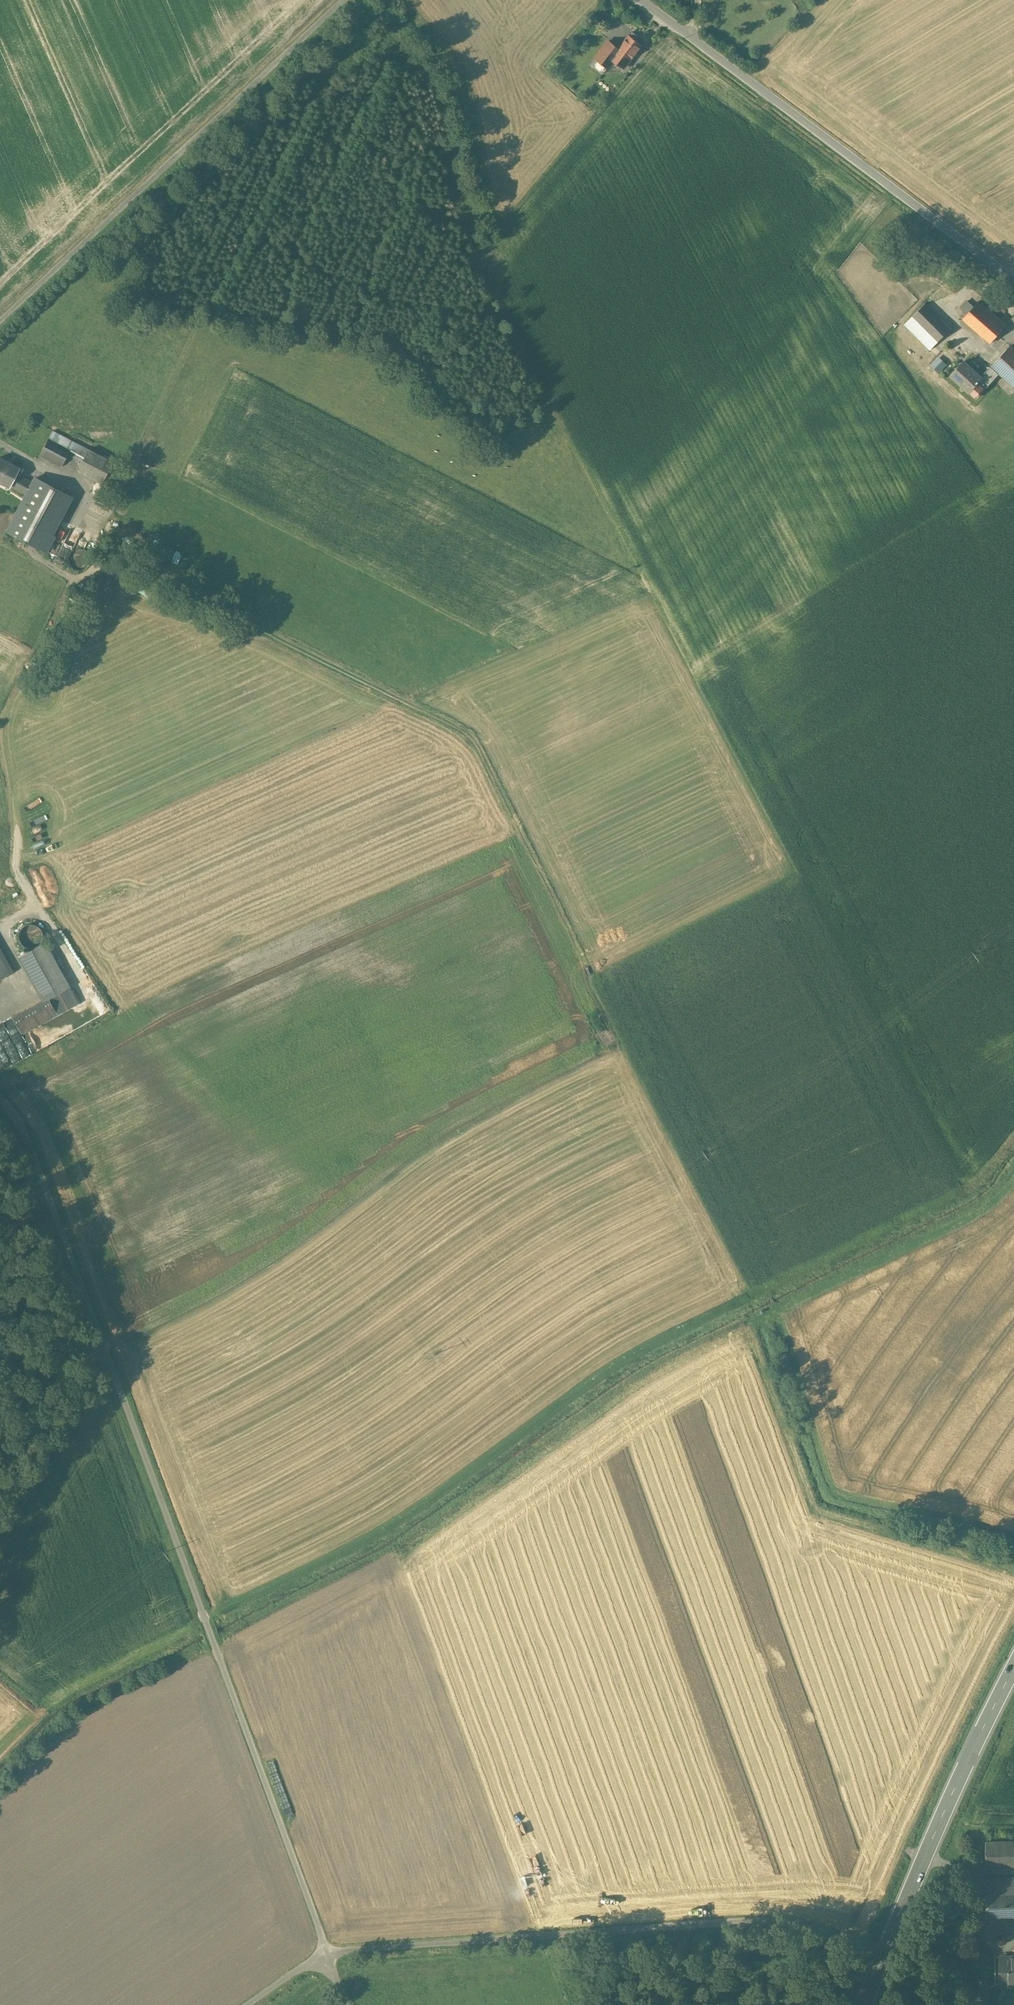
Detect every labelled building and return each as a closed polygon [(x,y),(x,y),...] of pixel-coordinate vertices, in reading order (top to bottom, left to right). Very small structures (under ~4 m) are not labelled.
[(638,37),(631,32),(629,35),(636,40),(638,37)] [(618,48),(611,58),(613,60),(623,68),(630,58),(631,59),(642,45),(636,40),(629,35),(618,48)] [(608,41),(595,57),(608,67),(613,60),(611,58),(618,48),(608,41)] [(1006,324),(979,300),(963,319),(990,343),(1006,324)] [(950,329),(925,303),(912,316),(937,342),(950,329)] [(937,342),(912,316),(904,324),(930,350),(934,346),(937,342)] [(991,366),(999,372),(1013,386),(1013,349),(1010,346),(991,366)] [(939,360),(935,366),(941,371),(945,365),(939,360)] [(981,377),(963,361),(951,375),(969,392),(969,391),(976,397),(999,372),(991,366),(981,377)] [(73,442),(52,431),(39,455),(61,466),(67,454),(73,442)] [(88,449),(73,442),(67,454),(81,461),(88,449)] [(112,462),(88,449),(81,461),(77,469),(102,482),(112,462)] [(0,458),(0,481),(9,486),(10,485),(16,474),(19,468),(0,458)] [(112,462),(102,482),(109,486),(120,466),(112,462)] [(32,483),(16,474),(10,485),(26,493),(32,483)] [(51,535),(71,497),(34,478),(32,483),(26,493),(6,531),(46,551),(54,536),(51,535)] [(69,560),(79,539),(76,538),(74,543),(60,537),(53,552),(69,560)] [(89,563),(90,560),(89,556),(87,554),(84,552),(81,551),(78,552),(75,554),(73,557),(72,560),(73,563),(75,566),(78,568),(81,569),(85,568),(87,566),(89,563)] [(42,940),(42,935),(41,931),(39,927),(35,924),(30,924),(26,925),(22,927),(19,931),(19,936),(19,940),(22,944),(26,947),(31,948),(35,947),(39,944),(42,940)] [(45,942),(19,957),(43,1000),(69,986),(45,942)] [(0,949),(0,977),(12,971),(0,949)] [(43,1000),(13,1017),(22,1034),(78,1003),(69,986),(43,1000)] [(16,1063),(12,1054),(20,1049),(15,1040),(13,1041),(4,1024),(0,1026),(0,1031),(2,1034),(0,1035),(0,1071),(16,1063)] [(987,1866),(1013,1866),(1013,1842),(987,1842),(987,1866)] [(987,1916),(1013,1915),(1013,1880),(987,1880),(987,1916)] [(1000,1957),(1001,1983),(1013,1983),(1013,1956),(1000,1957)]
